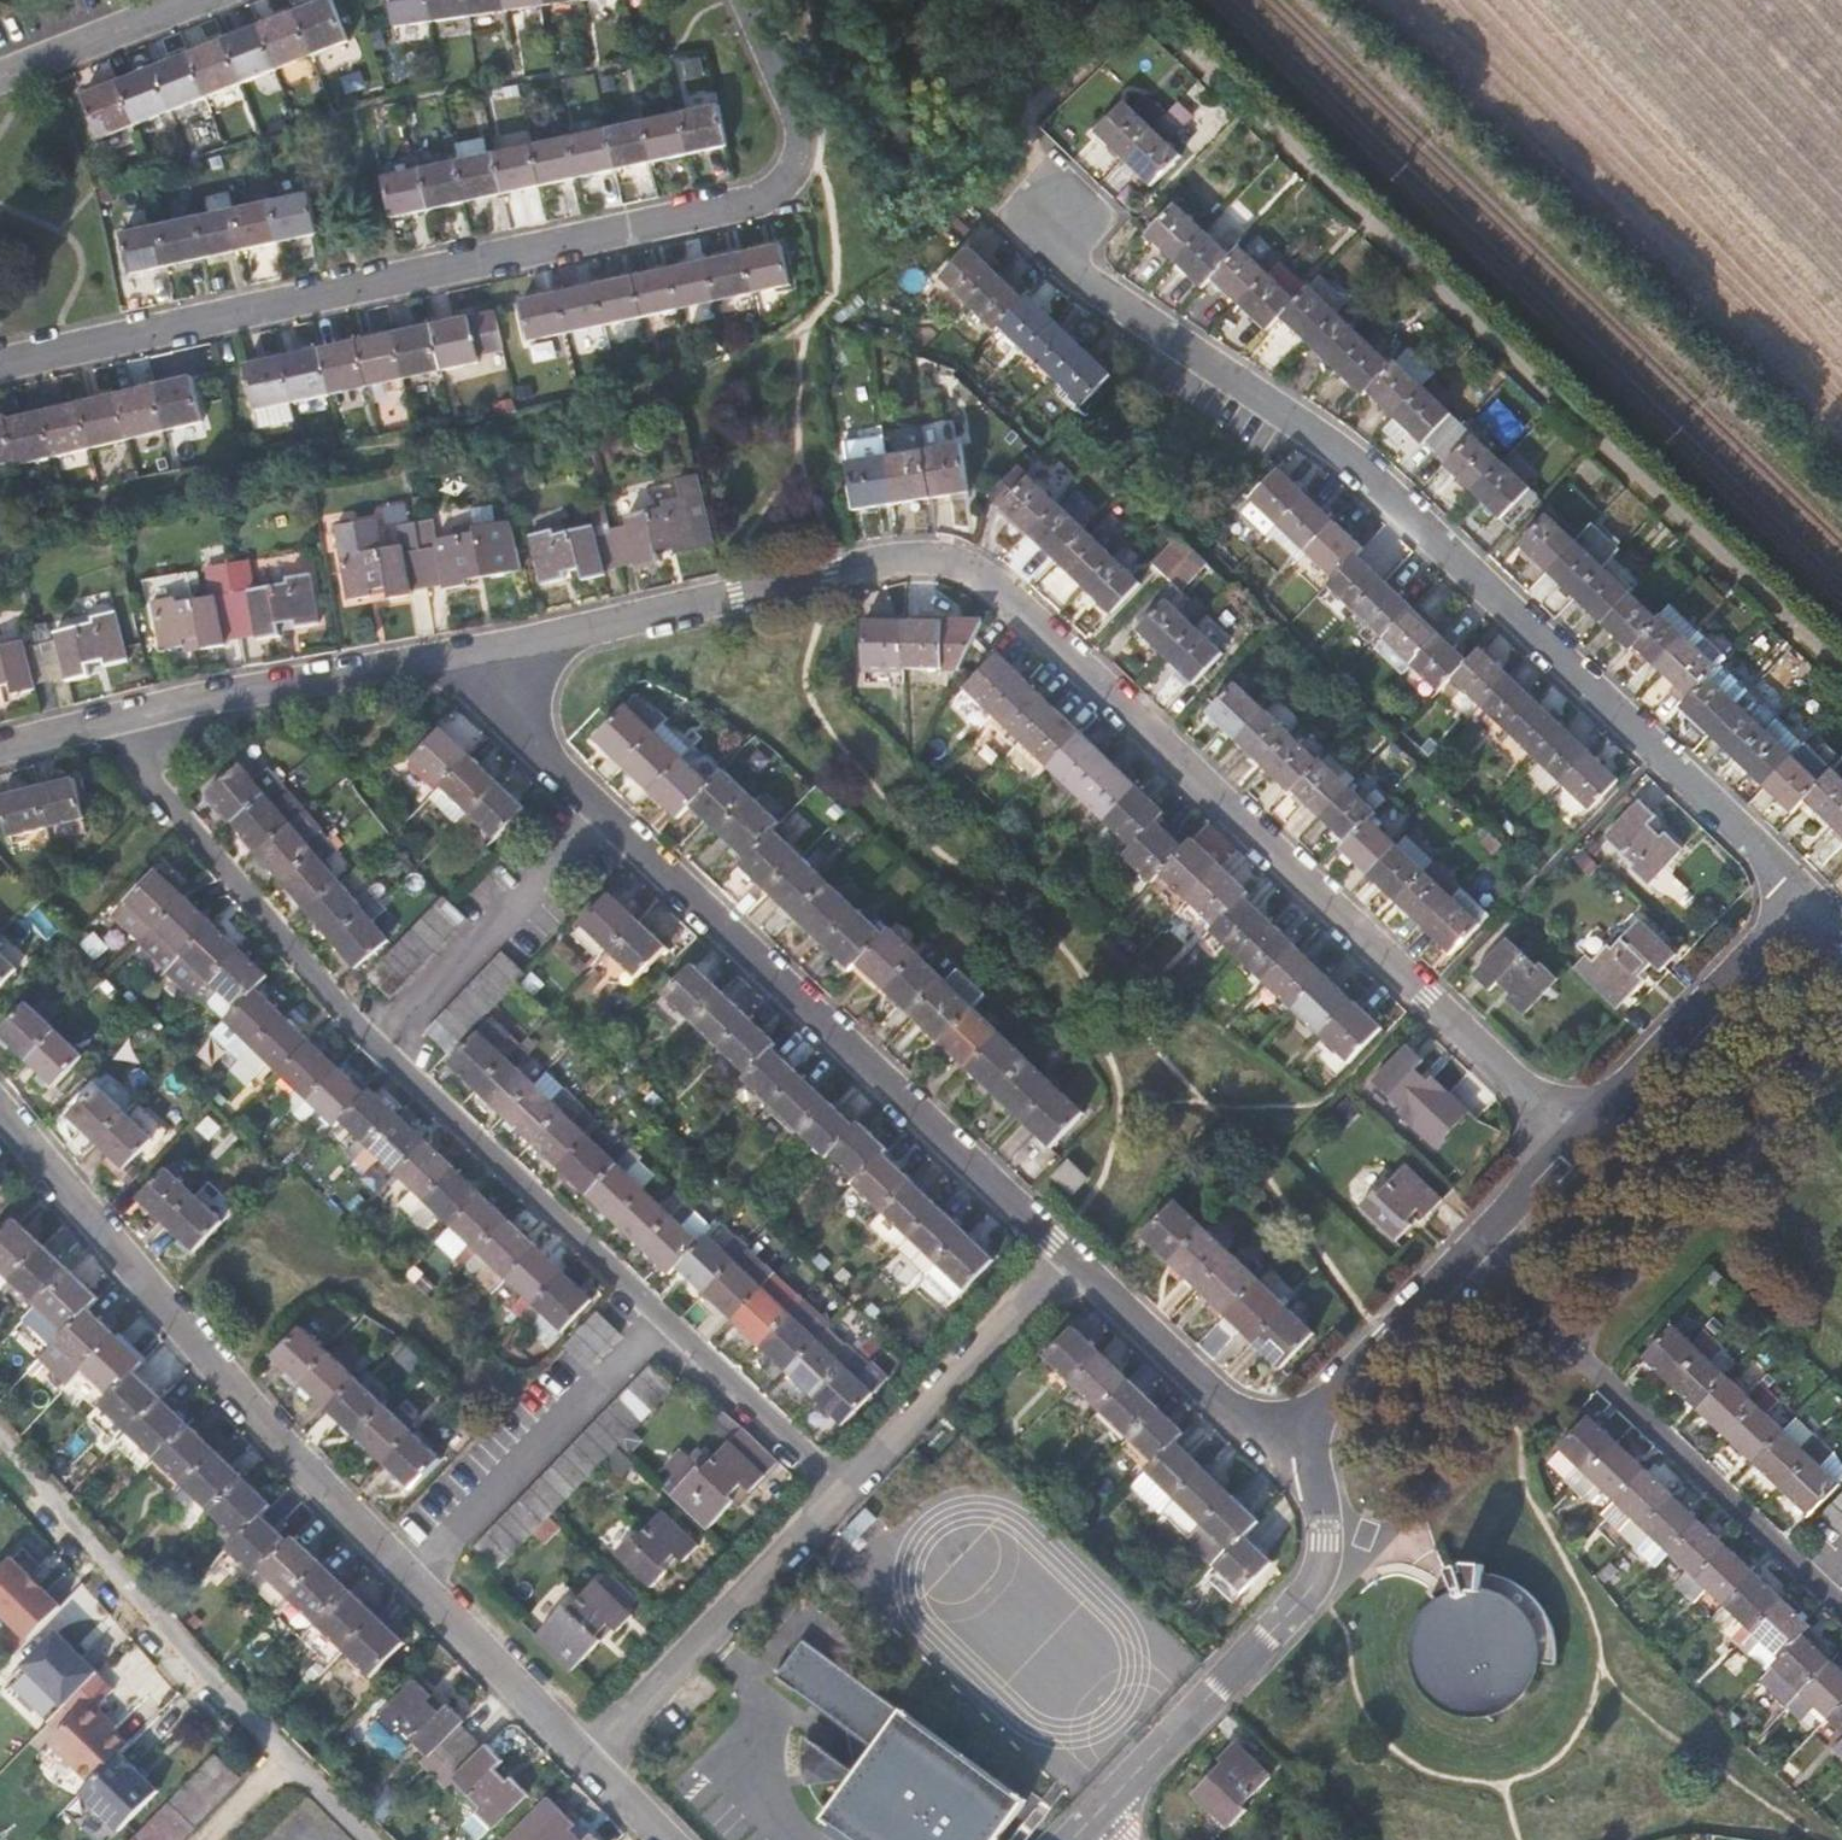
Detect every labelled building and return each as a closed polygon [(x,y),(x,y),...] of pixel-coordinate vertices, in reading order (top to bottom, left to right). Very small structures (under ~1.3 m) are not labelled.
[(428,25),(424,0),(385,0),(389,30),(428,25)] [(428,25),(466,19),(463,0),(424,0),(428,25)] [(466,19),(503,14),(501,0),(463,0),(466,19)] [(503,14),(541,8),(540,0),(501,0),(503,14)] [(342,45),(326,2),(291,16),(307,59),(342,45)] [(256,30),(272,73),(307,59),(291,16),(256,30)] [(272,73),(256,30),(221,44),(237,87),(272,73)] [(184,58),(202,101),(237,87),(221,44),(184,58)] [(202,101),(184,58),(150,72),(167,114),(202,101)] [(109,65),(77,72),(81,88),(113,81),(109,65)] [(114,86),(131,129),(167,114),(150,72),(114,86)] [(114,86),(78,100),(94,143),(131,129),(114,86)] [(1146,98),(1133,111),(1153,131),(1166,117),(1146,98)] [(1098,133),(1125,159),(1153,131),(1133,111),(1126,104),(1098,133)] [(1194,119),(1179,105),(1166,117),(1153,131),(1125,159),(1153,186),(1181,157),(1169,145),(1194,119)] [(676,118),(685,157),(723,149),(714,110),(676,118)] [(648,165),(685,157),(676,118),(639,126),(648,165)] [(639,126),(602,134),(611,173),(648,165),(639,126)] [(602,134),(565,142),(573,181),(611,173),(602,134)] [(565,142),(528,150),(537,189),(573,181),(565,142)] [(528,150),(492,158),(500,197),(537,189),(528,150)] [(492,158),(454,166),(463,205),(500,197),(492,158)] [(454,166),(416,174),(424,213),(463,205),(454,166)] [(379,182),(387,221),(424,213),(416,174),(379,182)] [(227,189),(205,195),(209,212),(231,206),(227,189)] [(267,206),(276,245),(313,237),(305,198),(267,206)] [(1150,234),(1177,261),(1206,231),(1178,205),(1150,234)] [(276,245),(267,206),(230,214),(238,253),(276,245)] [(238,253),(230,214),(193,222),(201,261),(238,253)] [(201,261),(193,222),(156,230),(164,269),(201,261)] [(118,237),(126,277),(164,269),(156,230),(118,237)] [(1177,261),(1204,288),(1213,279),(1233,258),(1206,231),(1177,261)] [(940,276),(967,303),(996,273),(969,247),(940,276)] [(1213,279),(1240,304),(1269,274),(1242,249),(1233,258),(1213,279)] [(743,257),(751,296),(785,288),(777,250),(743,257)] [(705,265),(713,304),(751,296),(743,257),(705,265)] [(713,304),(705,265),(668,273),(676,312),(713,304)] [(631,281),(639,320),(676,312),(668,273),(631,281)] [(967,303),(996,330),(1000,324),(1024,300),(996,273),(967,303)] [(1240,304),(1268,331),(1282,316),(1297,301),(1269,274),(1240,304)] [(639,320),(631,281),(593,289),(601,329),(639,320)] [(1282,316),(1309,342),(1338,312),(1311,287),(1297,301),(1282,316)] [(556,297),(564,337),(601,329),(593,289),(556,297)] [(1000,324),(1027,351),(1055,322),(1028,295),(1024,300),(1000,324)] [(564,337),(556,297),(518,305),(527,345),(564,337)] [(1309,342),(1337,369),(1366,340),(1338,312),(1309,342)] [(500,351),(493,321),(466,327),(473,358),(500,351)] [(438,374),(475,366),(473,358),(466,327),(465,322),(428,330),(438,374)] [(1027,351),(1055,378),(1083,349),(1055,322),(1027,351)] [(438,374),(428,330),(392,338),(401,382),(438,374)] [(354,346),(364,390),(401,382),(392,338),(354,346)] [(1337,369),(1365,396),(1369,391),(1393,366),(1366,340),(1337,369)] [(364,390),(354,346),(317,354),(326,398),(364,390)] [(1055,378),(1082,405),(1110,376),(1083,349),(1055,378)] [(280,362),(289,405),(326,398),(317,354),(280,362)] [(1369,391),(1397,418),(1426,388),(1398,361),(1393,366),(1369,391)] [(289,405),(280,362),(241,370),(251,413),(289,405)] [(198,426),(188,381),(151,390),(162,434),(198,426)] [(1452,413),(1426,388),(1397,418),(1423,443),(1452,413)] [(162,434),(151,390),(114,398),(125,443),(162,434)] [(77,407),(88,452),(125,443),(114,398),(77,407)] [(88,452),(77,407),(40,416),(51,461),(88,452)] [(12,464),(13,469),(51,461),(40,416),(3,424),(12,464)] [(12,464),(3,424),(2,420),(0,421),(0,467),(12,464)] [(1445,465),(1473,492),(1502,462),(1474,436),(1445,465)] [(843,446),(846,467),(852,507),(890,501),(884,461),(881,441),(843,446)] [(958,449),(920,455),(926,495),(964,490),(958,449)] [(890,501),(926,495),(920,455),(884,461),(890,501)] [(1541,499),(1502,462),(1473,492),(1512,529),(1541,499)] [(1250,496),(1277,522),(1304,494),(1277,467),(1250,496)] [(1001,504),(1029,531),(1058,501),(1030,475),(1001,504)] [(625,534),(610,537),(618,570),(632,567),(634,572),(654,567),(652,557),(670,552),(671,558),(712,549),(696,483),(678,486),(683,509),(661,514),(662,520),(624,529),(625,534)] [(1277,522),(1305,549),(1332,521),(1304,494),(1277,522)] [(1029,531),(1056,557),(1085,527),(1058,501),(1029,531)] [(1520,545),(1546,570),(1574,542),(1547,516),(1520,545)] [(467,523),(470,541),(494,536),(490,518),(467,523)] [(1305,549),(1333,576),(1354,553),(1360,547),(1332,521),(1305,549)] [(1268,531),(1296,558),(1305,549),(1277,522),(1268,531)] [(1546,570),(1573,597),(1601,568),(1618,551),(1591,524),(1574,542),(1546,570)] [(1056,557),(1083,583),(1112,553),(1085,527),(1056,557)] [(511,534),(494,536),(470,541),(471,547),(433,553),(429,529),(412,532),(423,595),(439,592),(440,597),(461,593),(459,582),(476,579),(478,586),(521,578),(511,534)] [(399,558),(383,561),(378,534),(337,541),(348,607),(368,604),(367,597),(385,595),(387,605),(409,602),(407,597),(423,595),(412,532),(396,536),(399,558)] [(1193,546),(1178,533),(1149,564),(1163,577),(1193,546)] [(602,574),(618,570),(610,537),(595,541),(593,536),(554,545),(553,539),(532,544),(542,588),(562,583),(562,577),(580,573),(582,583),(603,579),(602,574)] [(1205,559),(1193,546),(1163,577),(1176,589),(1205,559)] [(1139,579),(1112,553),(1083,583),(1110,609),(1139,579)] [(1327,582),(1354,608),(1381,579),(1354,553),(1333,576),(1327,582)] [(1573,597),(1601,623),(1628,594),(1601,568),(1573,597)] [(1354,608),(1381,634),(1409,605),(1381,579),(1354,608)] [(244,601),(228,605),(234,637),(249,635),(250,642),(272,638),(271,627),(288,624),(289,629),(312,625),(304,582),(282,586),(282,590),(244,597),(244,601)] [(1601,623),(1628,649),(1633,645),(1656,621),(1628,594),(1601,623)] [(1138,626),(1164,651),(1191,624),(1165,598),(1138,626)] [(179,653),(198,650),(220,646),(219,640),(234,637),(228,605),(213,607),(212,602),(172,608),(171,603),(151,607),(159,651),(179,647),(179,653)] [(1699,631),(1672,604),(1656,621),(1633,645),(1660,671),(1699,631)] [(1381,634),(1408,660),(1436,632),(1409,605),(1381,634)] [(864,665),(900,667),(901,621),(864,620),(864,665)] [(900,667),(952,668),(975,623),(901,621),(900,667)] [(52,648),(36,652),(45,685),(61,682),(62,687),(83,682),(80,670),(97,666),(100,672),(121,667),(110,623),(88,628),(89,634),(51,642),(52,648)] [(1219,650),(1191,624),(1164,651),(1191,678),(1219,650)] [(1726,656),(1699,631),(1660,671),(1687,696),(1720,662),(1726,656)] [(1408,660),(1434,685),(1447,673),(1462,657),(1436,632),(1408,660)] [(1447,673),(1474,700),(1503,670),(1475,643),(1462,657),(1447,673)] [(961,681),(989,708),(1022,674),(995,647),(961,681)] [(45,685),(36,652),(22,655),(20,650),(0,655),(0,690),(6,688),(9,701),(31,695),(30,689),(45,685)] [(1678,706),(1705,732),(1747,689),(1720,662),(1687,696),(1678,706)] [(1474,700),(1501,726),(1529,696),(1503,670),(1474,700)] [(989,708),(1017,735),(1050,701),(1022,674),(989,708)] [(1206,709),(1232,735),(1260,705),(1234,679),(1206,709)] [(1705,732),(1732,757),(1774,714),(1747,689),(1705,732)] [(599,736),(627,763),(667,720),(639,693),(599,736)] [(1501,726),(1528,752),(1556,722),(1529,696),(1501,726)] [(1017,735),(1044,760),(1076,726),(1050,701),(1017,735)] [(1232,735),(1259,761),(1288,731),(1260,705),(1232,735)] [(1732,757),(1760,784),(1801,740),(1774,714),(1732,757)] [(627,763),(654,789),(687,755),(695,747),(667,720),(627,763)] [(1528,752),(1555,779),(1584,749),(1556,722),(1528,752)] [(1044,760),(1071,787),(1104,752),(1076,726),(1044,760)] [(419,758),(446,785),(475,754),(448,728),(419,758)] [(1259,761),(1286,787),(1289,785),(1315,757),(1288,731),(1259,761)] [(1760,784),(1788,810),(1801,796),(1829,766),(1801,740),(1760,784)] [(1555,779),(1583,805),(1611,775),(1584,749),(1555,779)] [(1071,787),(1099,813),(1131,779),(1104,752),(1071,787)] [(446,785),(472,810),(501,780),(475,754),(446,785)] [(714,780),(687,755),(654,789),(681,815),(693,802),(714,780)] [(1289,785),(1315,810),(1344,780),(1317,755),(1315,757),(1289,785)] [(754,793),(727,766),(714,780),(693,802),(721,828),(754,793)] [(1829,766),(1801,796),(1826,821),(1841,804),(1841,779),(1829,766)] [(210,797),(235,826),(281,785),(273,776),(259,788),(242,768),(210,797)] [(1099,813),(1127,840),(1151,815),(1160,806),(1131,779),(1099,813)] [(472,810),(500,837),(530,807),(501,780),(472,810)] [(1315,810),(1342,837),(1364,814),(1371,807),(1344,780),(1315,810)] [(74,784),(38,793),(52,848),(86,841),(83,830),(84,825),(74,784)] [(255,849),(260,854),(291,826),(306,814),(281,785),(235,826),(255,849)] [(31,854),(52,848),(38,793),(1,803),(13,851),(30,847),(31,854)] [(781,818),(754,793),(721,828),(747,853),(774,824),(781,818)] [(1628,860),(1644,875),(1675,842),(1660,828),(1655,833),(1641,820),(1649,812),(1633,796),(1603,828),(1631,856),(1628,860)] [(1826,821),(1841,836),(1841,804),(1826,821)] [(500,837),(472,810),(460,823),(488,850),(500,837)] [(260,854),(285,883),(331,842),(322,831),(306,814),(291,826),(260,854)] [(1336,843),(1363,869),(1391,840),(1364,814),(1342,837),(1336,843)] [(1118,849),(1146,876),(1155,867),(1178,842),(1151,815),(1127,840),(1118,849)] [(741,860),(768,886),(802,851),(774,824),(747,853),(741,860)] [(1155,867),(1182,894),(1215,860),(1187,833),(1178,842),(1155,867)] [(1363,869),(1390,894),(1418,865),(1391,840),(1363,869)] [(285,883),(310,912),(315,908),(342,884),(325,864),(339,851),(331,842),(285,883)] [(768,886),(796,912),(829,877),(802,851),(768,886)] [(1182,894),(1209,919),(1237,891),(1242,885),(1215,860),(1182,894)] [(117,909),(145,936),(188,892),(159,864),(129,896),(117,909)] [(1390,894),(1417,921),(1446,892),(1418,865),(1390,894)] [(796,912),(823,939),(857,904),(829,877),(796,912)] [(313,915),(334,939),(381,899),(371,889),(357,901),(342,884),(315,908),(310,912),(313,915)] [(1204,925),(1232,951),(1265,917),(1237,891),(1209,919),(1204,925)] [(167,933),(184,949),(214,917),(188,892),(145,936),(155,945),(167,933)] [(586,921),(613,948),(642,918),(614,892),(586,921)] [(1417,921),(1445,948),(1474,918),(1446,892),(1417,921)] [(445,898),(442,901),(436,907),(458,929),(470,916),(448,895),(445,898)] [(389,909),(381,899),(334,939),(359,968),(391,940),(375,922),(389,909)] [(823,939),(850,964),(857,957),(883,930),(857,904),(823,939)] [(447,940),(458,929),(436,907),(425,919),(447,940)] [(189,979),(200,988),(242,945),(214,917),(184,949),(202,966),(189,979)] [(1232,951),(1260,978),(1292,944),(1265,917),(1232,951)] [(667,943),(642,918),(613,948),(616,950),(600,968),(611,978),(627,962),(639,972),(667,943)] [(436,952),(447,940),(425,919),(414,931),(436,952)] [(1575,948),(1561,962),(1606,1005),(1635,975),(1630,971),(1642,957),(1651,966),(1667,950),(1635,919),(1607,948),(1603,944),(1587,960),(1575,948)] [(857,957),(884,982),(917,948),(890,922),(883,930),(857,957)] [(426,963),(436,952),(414,931),(404,941),(426,963)] [(1501,992),(1516,1007),(1547,975),(1531,960),(1528,964),(1498,937),(1468,968),(1483,983),(1491,975),(1505,988),(1501,992)] [(414,974),(426,963),(404,941),(393,953),(414,974)] [(1260,978),(1288,1004),(1320,971),(1292,944),(1260,978)] [(221,985),(240,1003),(257,986),(270,972),(242,945),(200,988),(209,997),(221,985)] [(884,982),(912,1009),(945,975),(917,948),(884,982)] [(516,985),(528,973),(504,951),(492,962),(516,985)] [(404,986),(414,974),(393,953),(382,964),(404,986)] [(0,956),(0,986),(15,971),(0,956)] [(666,990),(693,1016),(721,987),(694,960),(666,990)] [(985,986),(959,960),(945,975),(912,1009),(939,1035),(972,1000),(985,986)] [(505,996),(516,985),(492,962),(481,973),(505,996)] [(393,997),(404,986),(382,964),(371,976),(393,997)] [(1288,1004),(1314,1030),(1347,996),(1320,971),(1288,1004)] [(494,1008),(505,996),(481,973),(470,985),(494,1008)] [(484,1019),(494,1008),(470,985),(460,996),(484,1019)] [(232,1047),(242,1057),(285,1013),(257,986),(240,1003),(227,1017),(244,1034),(232,1047)] [(693,1016),(720,1042),(748,1013),(721,987),(693,1016)] [(473,1030),(484,1019),(460,996),(449,1007),(473,1030)] [(1314,1030),(1341,1057),(1374,1022),(1347,996),(1314,1030)] [(1000,1027),(972,1000),(939,1035),(967,1061),(1000,1027)] [(25,1063),(53,1033),(25,1006),(0,1032),(0,1038),(25,1063)] [(463,1042),(473,1030),(449,1007),(438,1019),(463,1042)] [(270,1059),(281,1071),(312,1039),(285,1013),(242,1057),(230,1069),(246,1083),(270,1059)] [(720,1042),(747,1068),(771,1043),(775,1039),(748,1013),(720,1042)] [(452,1053),(463,1042),(438,1019),(428,1029),(452,1053)] [(1027,1052),(1000,1027),(967,1061),(993,1087),(1027,1052)] [(80,1058),(53,1033),(25,1063),(51,1088),(80,1058)] [(452,1062),(479,1088),(519,1045),(510,1036),(497,1049),(480,1033),(452,1062)] [(286,1100),(297,1109),(339,1065),(312,1039),(281,1071),(298,1087),(286,1100)] [(1462,1105),(1427,1071),(1422,1076),(1409,1064),(1418,1055),(1402,1040),(1371,1072),(1399,1100),(1396,1103),(1431,1138),(1462,1105)] [(743,1073),(769,1098),(798,1068),(771,1043),(747,1068),(743,1073)] [(479,1088),(505,1114),(533,1084),(516,1068),(529,1054),(519,1045),(479,1088)] [(1054,1079),(1027,1052),(993,1087),(1021,1113),(1054,1079)] [(319,1106),(337,1123),(344,1116),(367,1092),(339,1065),(297,1109),(306,1119),(319,1106)] [(769,1098),(796,1124),(825,1094),(798,1068),(769,1098)] [(1082,1105),(1054,1079),(1021,1113),(1049,1140),(1082,1105)] [(505,1114),(531,1139),(572,1096),(562,1087),(550,1100),(533,1084),(505,1114)] [(350,1146),(360,1155),(401,1112),(374,1086),(367,1092),(344,1116),(362,1133),(350,1146)] [(64,1117),(92,1144),(121,1114),(93,1087),(64,1117)] [(796,1124),(823,1150),(827,1146),(852,1121),(825,1094),(796,1124)] [(531,1139),(558,1166),(587,1135),(569,1119),(581,1106),(572,1096),(531,1139)] [(381,1152),(399,1170),(429,1138),(401,1112),(360,1155),(369,1164),(381,1152)] [(149,1141),(121,1114),(92,1144),(119,1171),(149,1141)] [(827,1146),(855,1173),(879,1147),(884,1143),(856,1117),(852,1121),(827,1146)] [(564,1171),(585,1191),(626,1148),(616,1139),(605,1151),(587,1135),(558,1166),(564,1171)] [(404,1198),(414,1207),(455,1164),(429,1138),(399,1170),(416,1185),(404,1198)] [(851,1177),(877,1202),(906,1173),(879,1147),(855,1173),(851,1177)] [(585,1191),(611,1216),(640,1187),(652,1173),(635,1158),(626,1148),(585,1191)] [(1052,1169),(1071,1186),(1085,1172),(1067,1155),(1052,1169)] [(1416,1208),(1432,1192),(1399,1162),(1371,1191),(1368,1187),(1353,1203),(1386,1234),(1400,1219),(1395,1214),(1408,1201),(1416,1208)] [(436,1204),(453,1220),(482,1190),(455,1164),(414,1207),(423,1216),(436,1204)] [(134,1201),(162,1229),(190,1200),(161,1172),(134,1201)] [(877,1202),(906,1230),(934,1200),(906,1173),(877,1202)] [(611,1216),(638,1242),(679,1200),(670,1191),(658,1203),(640,1187),(611,1216)] [(458,1249),(467,1259),(510,1216),(482,1190),(453,1220),(470,1237),(458,1249)] [(1138,1226),(1165,1253),(1194,1222),(1167,1196),(1138,1226)] [(217,1226),(190,1200),(162,1229),(189,1254),(217,1226)] [(638,1242),(666,1269),(673,1261),(702,1231),(707,1226),(679,1200),(638,1242)] [(906,1230),(933,1255),(961,1226),(934,1200),(906,1230)] [(490,1256),(507,1273),(537,1242),(510,1216),(467,1259),(477,1268),(490,1256)] [(715,1217),(702,1231),(721,1248),(733,1235),(715,1217)] [(1165,1253),(1191,1278),(1220,1249),(1194,1222),(1165,1253)] [(5,1284),(37,1251),(10,1225),(0,1235),(0,1279),(5,1284)] [(989,1253),(961,1226),(933,1255),(917,1271),(946,1298),(961,1282),(989,1253)] [(721,1248),(702,1231),(673,1261),(701,1286),(742,1243),(733,1235),(721,1248)] [(512,1301),(522,1312),(564,1268),(537,1242),(507,1273),(523,1289),(512,1301)] [(769,1269),(742,1243),(701,1286),(728,1313),(769,1269)] [(1191,1278),(1219,1305),(1248,1275),(1220,1249),(1191,1278)] [(5,1284),(33,1311),(64,1277),(37,1251),(5,1284)] [(543,1308),(560,1324),(590,1293),(564,1268),(522,1312),(531,1320),(543,1308)] [(797,1296),(769,1269),(728,1313),(755,1339),(797,1296)] [(1219,1305),(1246,1331),(1274,1301),(1248,1275),(1219,1305)] [(33,1311),(59,1336),(81,1314),(91,1304),(64,1277),(33,1311)] [(807,1305),(797,1296),(755,1339),(783,1365),(812,1336),(794,1319),(807,1305)] [(1246,1331),(1274,1358),(1303,1328),(1274,1301),(1246,1331)] [(599,1313),(589,1323),(607,1341),(617,1330),(599,1313)] [(109,1340),(81,1314),(59,1336),(36,1361),(63,1388),(109,1340)] [(1035,1345),(1064,1374),(1092,1344),(1063,1316),(1035,1345)] [(1685,1334),(1666,1317),(1636,1348),(1664,1375),(1706,1330),(1697,1321),(1685,1334)] [(589,1323),(577,1335),(595,1353),(607,1341),(589,1323)] [(266,1356),(294,1383),(322,1353),(295,1328),(266,1356)] [(1716,1339),(1706,1330),(1664,1375),(1692,1401),(1722,1369),(1703,1352),(1716,1339)] [(577,1335),(566,1347),(585,1365),(595,1353),(577,1335)] [(828,1352),(812,1336),(783,1365),(809,1391),(850,1348),(841,1339),(828,1352)] [(136,1366),(109,1340),(77,1373),(104,1399),(127,1374),(136,1366)] [(1064,1374),(1092,1400),(1120,1371),(1092,1344),(1064,1374)] [(860,1357),(850,1348),(809,1391),(835,1416),(865,1386),(848,1370),(860,1357)] [(294,1383),(321,1408),(349,1379),(322,1353),(294,1383)] [(635,1372),(656,1393),(667,1381),(646,1360),(635,1372)] [(1692,1401),(1705,1414),(1719,1428),(1761,1383),(1753,1374),(1740,1387),(1733,1380),(1722,1369),(1692,1401)] [(1092,1400),(1120,1428),(1149,1398),(1120,1371),(1092,1400)] [(635,1372),(624,1383),(645,1404),(656,1393),(635,1372)] [(95,1408),(123,1434),(155,1401),(127,1374),(104,1399),(95,1408)] [(321,1408),(347,1434),(375,1405),(349,1379),(321,1408)] [(645,1404),(624,1383),(612,1395),(634,1416),(645,1404)] [(1769,1391),(1761,1383),(1719,1428),(1730,1438),(1746,1453),(1776,1422),(1759,1405),(1771,1392),(1769,1391)] [(623,1427),(634,1416),(612,1395),(602,1406),(623,1427)] [(1120,1428),(1149,1455),(1168,1434),(1177,1425),(1149,1398),(1120,1428)] [(112,1445),(138,1471),(149,1460),(182,1426),(155,1401),(123,1434),(112,1445)] [(347,1434),(375,1460),(403,1432),(375,1405),(347,1434)] [(613,1438),(623,1427),(602,1406),(591,1416),(613,1438)] [(1540,1449),(1568,1476),(1609,1434),(1581,1406),(1540,1449)] [(1816,1435),(1788,1410),(1776,1422),(1746,1453),(1774,1480),(1816,1435)] [(601,1450),(612,1438),(613,1438),(591,1416),(579,1429),(601,1450)] [(744,1482),(768,1457),(736,1425),(698,1463),(695,1461),(680,1476),(676,1473),(670,1472),(659,1484),(699,1522),(727,1492),(722,1487),(735,1473),(744,1482)] [(149,1460),(176,1486),(208,1452),(182,1426),(149,1460)] [(590,1462),(601,1450),(579,1429),(568,1440),(590,1462)] [(375,1460),(402,1487),(431,1458),(403,1432),(375,1460)] [(1140,1464),(1168,1491),(1196,1461),(1168,1434),(1149,1455),(1140,1464)] [(1589,1472),(1608,1490),(1637,1460),(1609,1434),(1568,1476),(1577,1485),(1589,1472)] [(1816,1435),(1774,1480),(1802,1506),(1841,1463),(1841,1459),(1816,1435)] [(578,1474),(590,1462),(568,1440),(556,1453),(578,1474)] [(176,1486),(203,1511),(235,1478),(208,1452),(176,1486)] [(570,1482),(578,1474),(556,1453),(545,1464),(567,1485),(570,1482)] [(1596,1503),(1616,1522),(1623,1529),(1664,1486),(1654,1476),(1637,1460),(1608,1490),(1596,1503)] [(1168,1491),(1195,1517),(1223,1488),(1196,1461),(1168,1491)] [(556,1496),(567,1485),(545,1464),(534,1475),(556,1496)] [(1140,1464),(1126,1478),(1155,1505),(1168,1491),(1140,1464)] [(1831,1484),(1841,1495),(1841,1472),(1831,1484)] [(545,1507),(556,1496),(534,1475),(524,1486),(545,1507)] [(203,1511),(230,1538),(255,1512),(263,1504),(235,1478),(203,1511)] [(1841,1517),(1841,1495),(1831,1484),(1819,1496),(1841,1517)] [(534,1518),(544,1508),(545,1507),(524,1486),(513,1497),(534,1518)] [(1691,1513),(1679,1500),(1664,1486),(1623,1529),(1641,1546),(1651,1555),(1662,1543),(1691,1513)] [(1195,1517),(1223,1544),(1237,1529),(1251,1514),(1223,1488),(1195,1517)] [(529,1524),(534,1518),(513,1497),(502,1508),(524,1529),(529,1524)] [(676,1553),(691,1537),(659,1506),(631,1534),(628,1532),(612,1546),(644,1578),(660,1562),(655,1557),(667,1545),(676,1553)] [(513,1541),(524,1529),(502,1508),(491,1520),(513,1541)] [(541,1535),(556,1520),(544,1508),(534,1518),(529,1524),(541,1535)] [(230,1538),(222,1546),(212,1557),(238,1583),(244,1577),(249,1572),(282,1538),(255,1512),(230,1538)] [(1669,1572),(1678,1581),(1719,1538),(1691,1513),(1662,1543),(1680,1559),(1669,1572)] [(491,1520),(480,1532),(501,1553),(513,1541),(491,1520)] [(1265,1556),(1237,1529),(1223,1544),(1209,1559),(1237,1585),(1265,1556)] [(315,1559),(287,1532),(282,1538),(249,1572),(244,1577),(271,1604),(315,1559)] [(470,1542),(491,1563),(501,1553),(480,1532),(470,1542)] [(1701,1578),(1719,1596),(1747,1566),(1719,1538),(1678,1581),(1688,1591),(1701,1578)] [(1546,1649),(1542,1619),(1532,1598),(1514,1580),(1495,1569),(1479,1564),(1479,1559),(1472,1554),(1462,1554),(1460,1556),(1460,1563),(1455,1564),(1454,1559),(1452,1557),(1450,1556),(1445,1557),(1444,1559),(1444,1562),(1450,1582),(1432,1590),(1418,1603),(1409,1621),(1405,1646),(1410,1667),(1422,1686),(1440,1699),(1463,1705),(1486,1702),(1495,1699),(1512,1686),(1520,1678),(1528,1662),(1530,1654),(1544,1657),(1546,1649)] [(341,1585),(315,1559),(271,1604),(270,1606),(296,1631),(308,1619),(341,1585)] [(19,1644),(51,1611),(2,1563),(0,1565),(0,1625),(19,1644)] [(1726,1626),(1736,1636),(1777,1594),(1747,1566),(1719,1596),(1737,1614),(1726,1626)] [(592,1575),(563,1604),(560,1601),(532,1630),(563,1660),(593,1632),(587,1627),(600,1614),(609,1621),(624,1606),(592,1575)] [(367,1611),(341,1585),(308,1619),(296,1631),(293,1634),(320,1660),(335,1644),(367,1611)] [(1736,1636),(1763,1663),(1798,1627),(1805,1620),(1777,1594),(1736,1636)] [(394,1637),(367,1611),(335,1644),(361,1670),(394,1637)] [(1756,1671),(1783,1698),(1826,1654),(1798,1627),(1763,1663),(1756,1671)] [(790,1630),(765,1664),(849,1723),(852,1749),(813,1805),(862,1839),(983,1839),(1015,1794),(790,1630)] [(88,1682),(47,1642),(14,1676),(55,1716),(88,1682)] [(1823,1712),(1841,1692),(1841,1660),(1837,1665),(1826,1654),(1783,1698),(1793,1707),(1806,1694),(1823,1712)] [(419,1751),(429,1761),(463,1728),(452,1718),(455,1714),(438,1698),(434,1702),(407,1675),(376,1706),(391,1719),(399,1713),(411,1726),(408,1730),(424,1746),(419,1751)] [(1838,1750),(1841,1746),(1841,1692),(1823,1712),(1840,1728),(1829,1741),(1838,1750)] [(81,1792),(119,1752),(95,1729),(98,1726),(82,1709),(40,1752),(81,1792)] [(473,1739),(463,1728),(429,1761),(440,1773),(446,1767),(461,1784),(465,1780),(477,1792),(458,1810),(475,1827),(518,1784),(489,1755),(493,1751),(477,1735),(473,1739)] [(1230,1788),(1256,1760),(1225,1731),(1211,1746),(1219,1755),(1208,1768),(1203,1763),(1187,1780),(1218,1808),(1233,1792),(1230,1788)] [(81,1792),(71,1801),(110,1839),(149,1799),(111,1761),(81,1792)] [(228,1784),(206,1761),(130,1839),(173,1839),(228,1784)] [(354,1811),(368,1823),(389,1802),(376,1789),(354,1811)] [(537,1789),(493,1833),(499,1839),(516,1839),(522,1834),(527,1839),(596,1839),(582,1826),(578,1829),(550,1801),(537,1789)]
